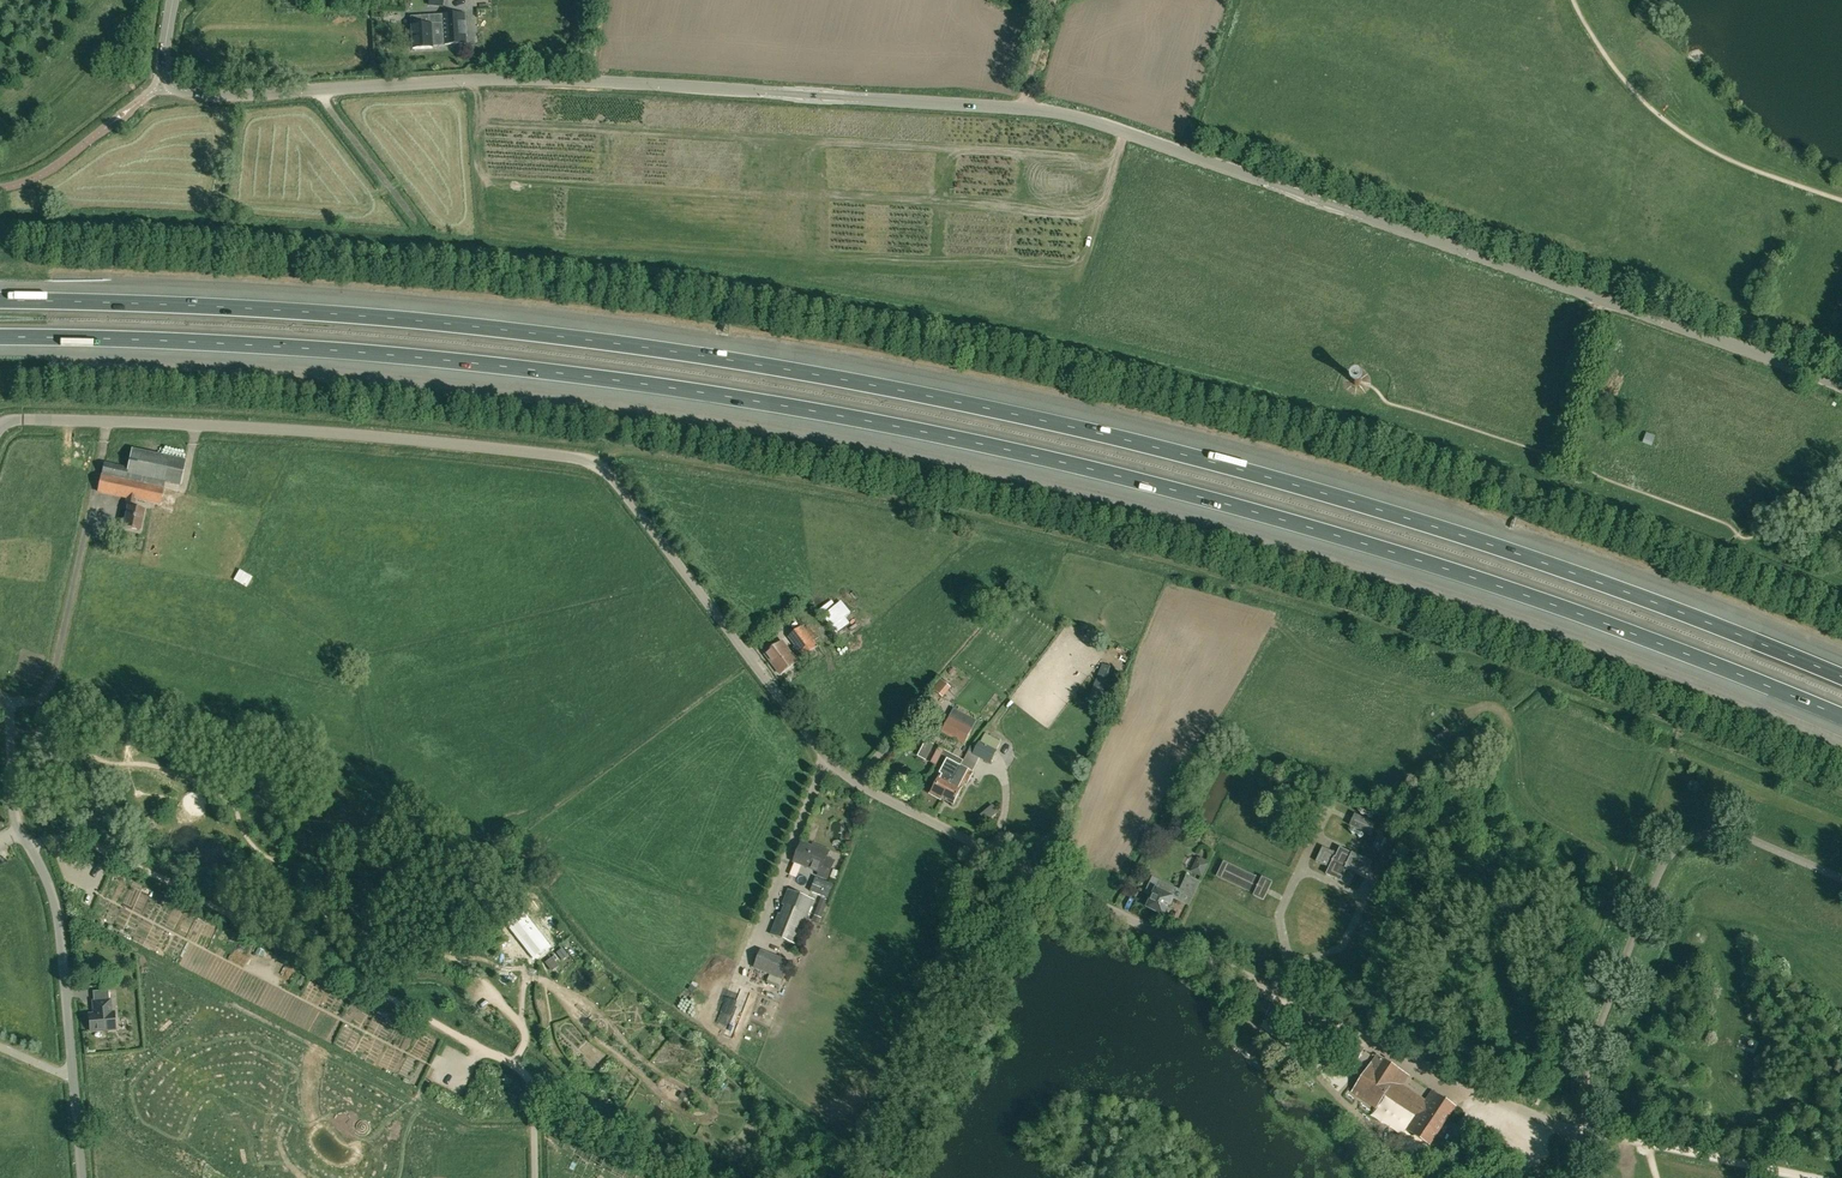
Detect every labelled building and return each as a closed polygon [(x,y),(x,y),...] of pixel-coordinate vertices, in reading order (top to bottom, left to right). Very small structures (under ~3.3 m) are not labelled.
[(411,26),(413,49),(432,47),(432,45),(442,44),(442,45),(467,43),(465,12),(440,14),(440,15),(429,16),(430,24),(411,26)] [(160,505),(165,482),(181,485),(186,461),(132,450),(128,468),(104,463),(98,492),(127,498),(125,507),(128,507),(124,527),(140,530),(144,510),(134,508),(136,500),(160,505)] [(827,604),(820,610),(824,616),(832,609),(831,609),(827,604)] [(845,626),(841,621),(833,627),(837,632),(845,626)] [(818,646),(803,626),(788,637),(803,657),(818,646)] [(783,641),(764,654),(779,675),(798,661),(783,641)] [(1123,670),(1105,663),(1091,699),(1109,706),(1123,670)] [(941,680),(932,690),(939,695),(947,686),(941,680)] [(953,710),(941,732),(964,744),(976,722),(953,710)] [(978,743),(975,741),(970,748),(968,752),(973,754),(972,755),(990,764),(1002,742),(986,734),(981,742),(979,741),(978,743)] [(943,800),(944,798),(960,766),(963,760),(935,745),(926,761),(942,769),(939,774),(942,776),(932,794),(943,800)] [(960,766),(944,798),(954,804),(966,782),(968,783),(973,773),(960,766)] [(1377,824),(1355,814),(1349,826),(1371,836),(1377,824)] [(811,845),(802,842),(793,863),(819,873),(817,876),(827,880),(835,861),(828,858),(830,850),(812,844),(811,845)] [(1337,854),(1322,847),(1315,862),(1329,869),(1326,875),(1350,886),(1356,874),(1364,879),(1372,863),(1340,847),(1337,854)] [(1262,879),(1223,861),(1216,877),(1254,895),(1253,897),(1264,902),(1273,882),(1263,878),(1262,879)] [(839,872),(833,870),(830,878),(836,880),(839,872)] [(1170,905),(1174,898),(1189,905),(1200,882),(1187,876),(1180,891),(1153,877),(1146,893),(1153,896),(1148,907),(1163,915),(1168,904),(1170,905)] [(834,885),(816,877),(810,891),(828,899),(834,885)] [(988,887),(980,905),(991,910),(999,891),(988,887)] [(814,900),(789,890),(783,904),(785,905),(781,915),(779,914),(771,934),(796,944),(814,900)] [(818,903),(813,914),(819,917),(824,905),(818,903)] [(552,949),(525,915),(508,928),(535,962),(552,949)] [(1367,922),(1364,928),(1371,931),(1374,925),(1367,922)] [(258,948),(254,955),(262,960),(266,952),(258,948)] [(567,955),(561,948),(556,952),(562,960),(567,955)] [(782,979),(787,966),(760,955),(754,968),(782,979)] [(550,968),(555,964),(551,958),(545,962),(550,968)] [(779,987),(782,979),(770,974),(767,982),(779,987)] [(89,1014),(91,1031),(116,1029),(114,1012),(111,1012),(110,1000),(93,1001),(94,1010),(95,1010),(95,1014),(89,1014)] [(1281,1021),(1358,1059),(1364,1049),(1308,1021),(1272,1003),(1267,1014),(1281,1021)] [(1426,1101),(1403,1086),(1408,1076),(1376,1055),(1356,1086),(1352,1093),(1375,1108),(1384,1095),(1416,1116),(1407,1130),(1428,1144),(1454,1106),(1432,1091),(1426,1101)]
